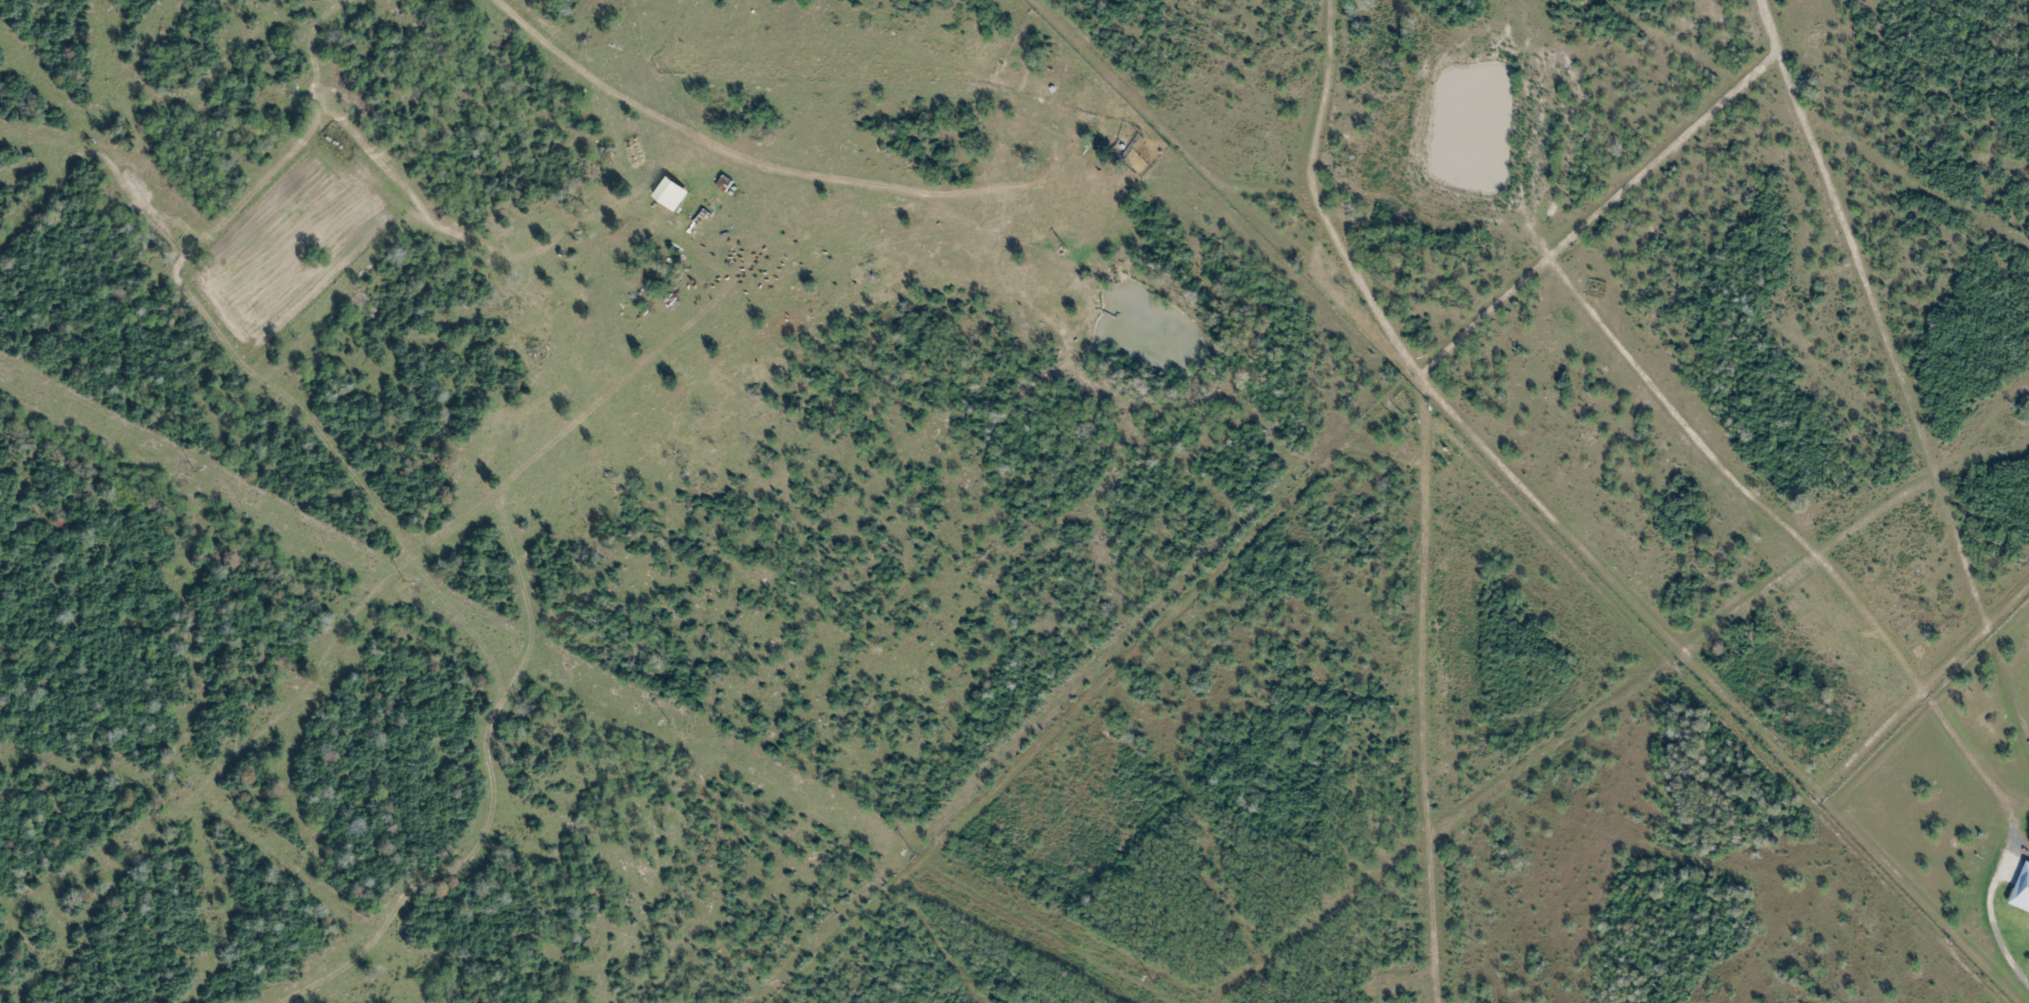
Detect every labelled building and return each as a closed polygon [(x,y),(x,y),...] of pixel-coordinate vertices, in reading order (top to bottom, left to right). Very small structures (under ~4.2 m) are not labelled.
[(667,171),(691,190),(677,207),(654,189),(667,171)] [(704,203),(711,209),(696,230),(686,227),(704,203)] [(2026,854),(2028,855),(2028,909),(2002,898),(2026,854)]
